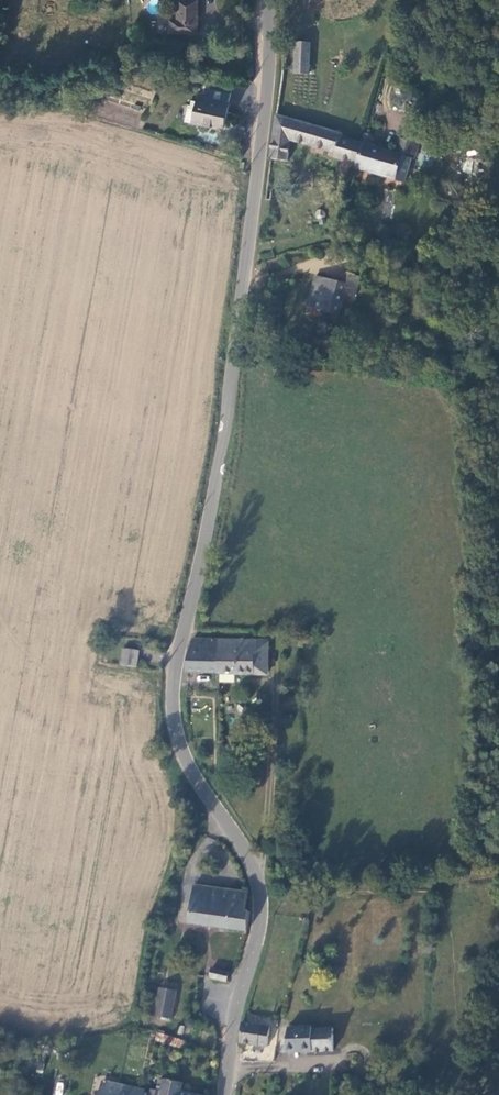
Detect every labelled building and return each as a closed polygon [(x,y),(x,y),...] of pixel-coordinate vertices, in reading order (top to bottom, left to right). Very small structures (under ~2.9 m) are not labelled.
[(172,18),(172,32),(199,32),(199,0),(180,0),(179,18),(172,18)] [(292,73),(309,74),(311,41),(294,41),(292,73)] [(230,105),(201,98),(196,122),(225,128),(230,105)] [(335,159),(356,166),(364,144),(342,138),(344,135),(277,116),(271,159),(288,161),(291,142),(336,155),(335,159)] [(362,173),(407,184),(413,159),(416,160),(420,144),(397,137),(392,152),(364,144),(356,166),(362,173)] [(325,214),(321,216),(322,224),(330,226),(332,223),(332,218),(329,215),(325,214)] [(319,278),(310,309),(343,316),(350,295),(358,295),(363,276),(349,273),(345,284),(319,278)] [(222,647),(194,645),(188,676),(221,679),(222,647)] [(271,650),(222,647),(221,679),(269,682),(271,650)] [(125,648),(123,665),(139,667),(140,650),(125,648)] [(242,719),(243,721),(245,721),(246,721),(248,720),(250,718),(250,716),(249,714),(246,713),(244,714),(242,716),(242,719)] [(190,922),(248,931),(250,911),(247,911),(249,893),(196,885),(190,922)] [(229,973),(213,970),(211,978),(227,981),(229,973)] [(178,992),(161,988),(157,1013),(173,1017),(178,992)] [(268,1050),(272,1031),(268,1030),(244,1026),(240,1039),(238,1048),(258,1050),(258,1049),(268,1050)] [(336,1054),(336,1050),(337,1031),(316,1033),(315,1037),(291,1035),(289,1055),(336,1054)] [(184,1048),(186,1042),(160,1032),(158,1039),(184,1048)] [(153,1091),(152,1094),(182,1094),(183,1092),(184,1084),(166,1079),(165,1087),(159,1087),(159,1090),(153,1089),(153,1091)] [(126,1085),(105,1080),(102,1094),(124,1094),(126,1085)] [(147,1090),(126,1085),(124,1094),(145,1094),(147,1090)]
